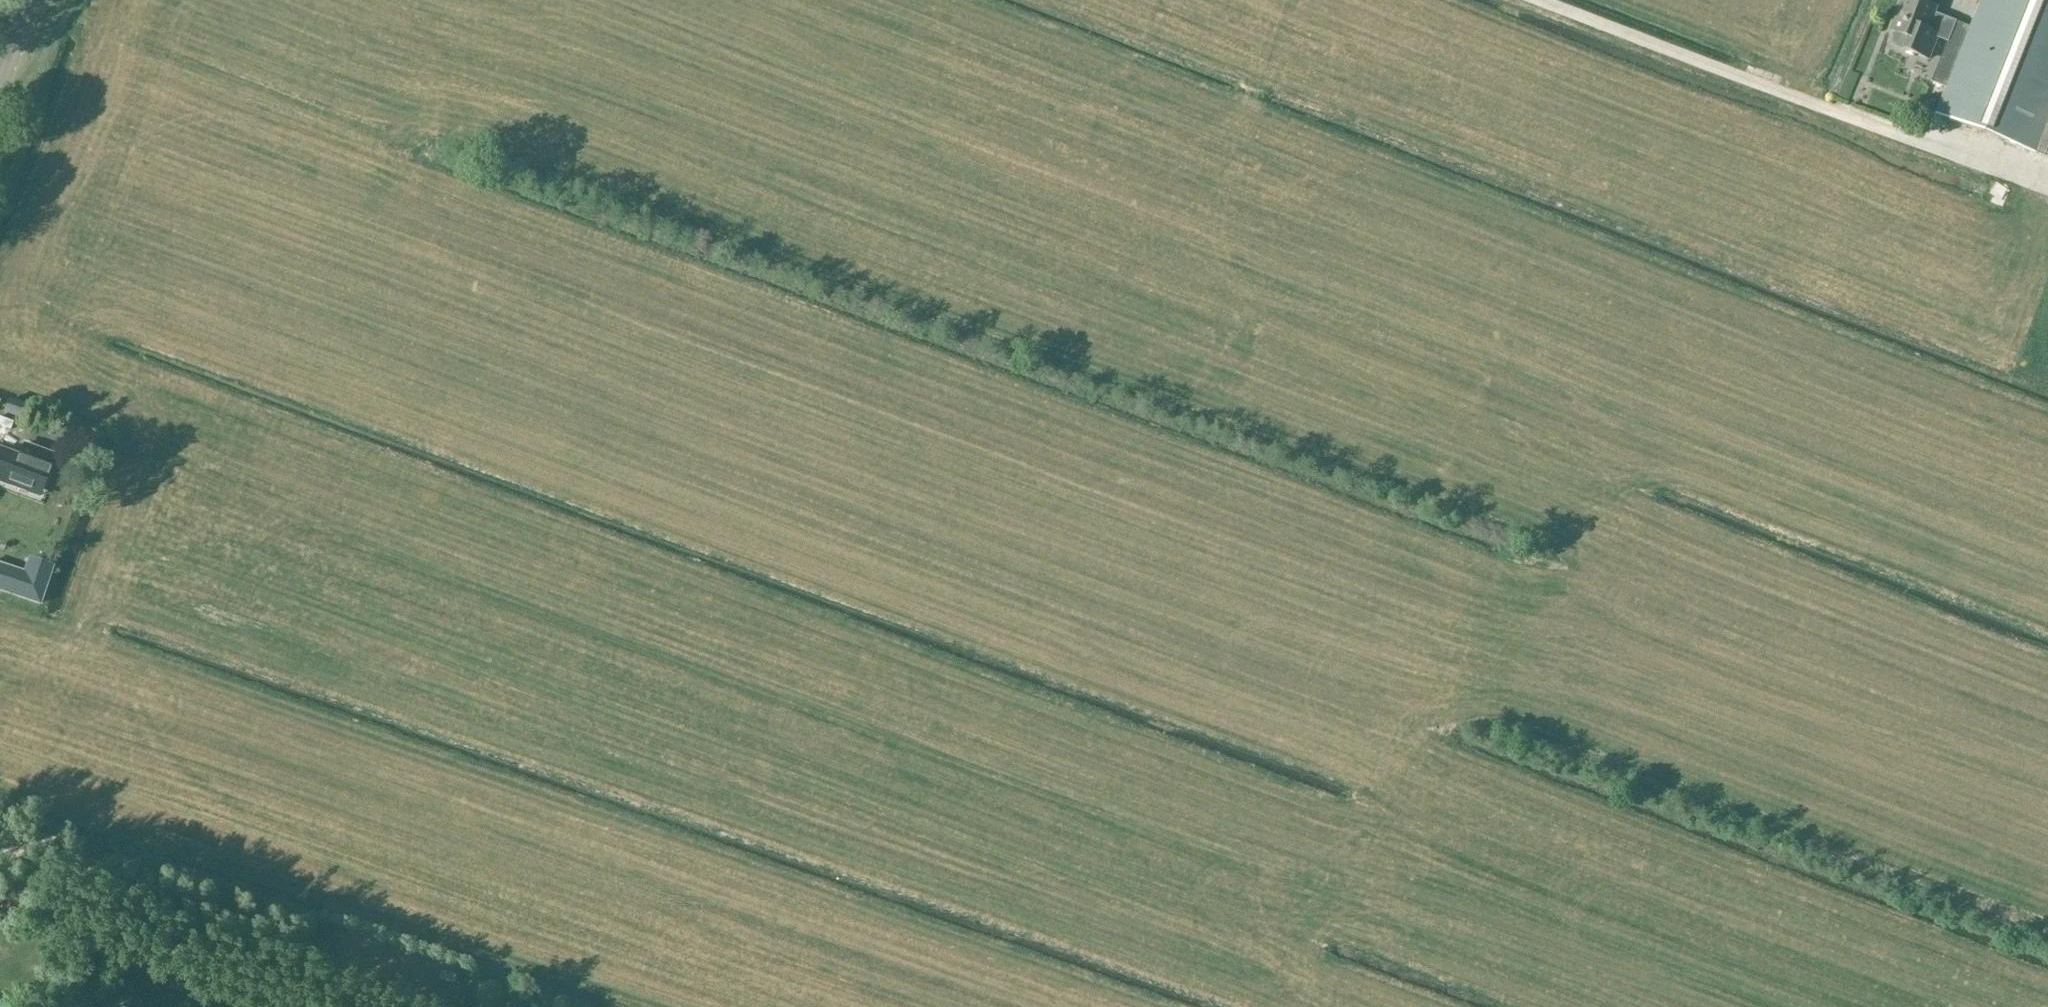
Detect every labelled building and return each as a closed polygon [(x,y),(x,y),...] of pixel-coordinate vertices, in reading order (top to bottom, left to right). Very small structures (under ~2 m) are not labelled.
[(1891,31),(1910,38),(1905,51),(1926,59),(1935,38),(1948,43),(1942,58),(1957,64),(1971,29),(1933,14),(1935,8),(1914,0),(1904,0),(1891,31)] [(1971,29),(1937,114),(2034,152),(2034,153),(2046,157),(2047,152),(2047,0),(1983,0),(1971,29)] [(21,417),(24,407),(9,401),(5,411),(21,417)] [(0,450),(0,481),(40,495),(50,468),(50,467),(54,456),(23,445),(18,457),(0,450)] [(40,606),(49,580),(0,564),(0,592),(40,606)]
